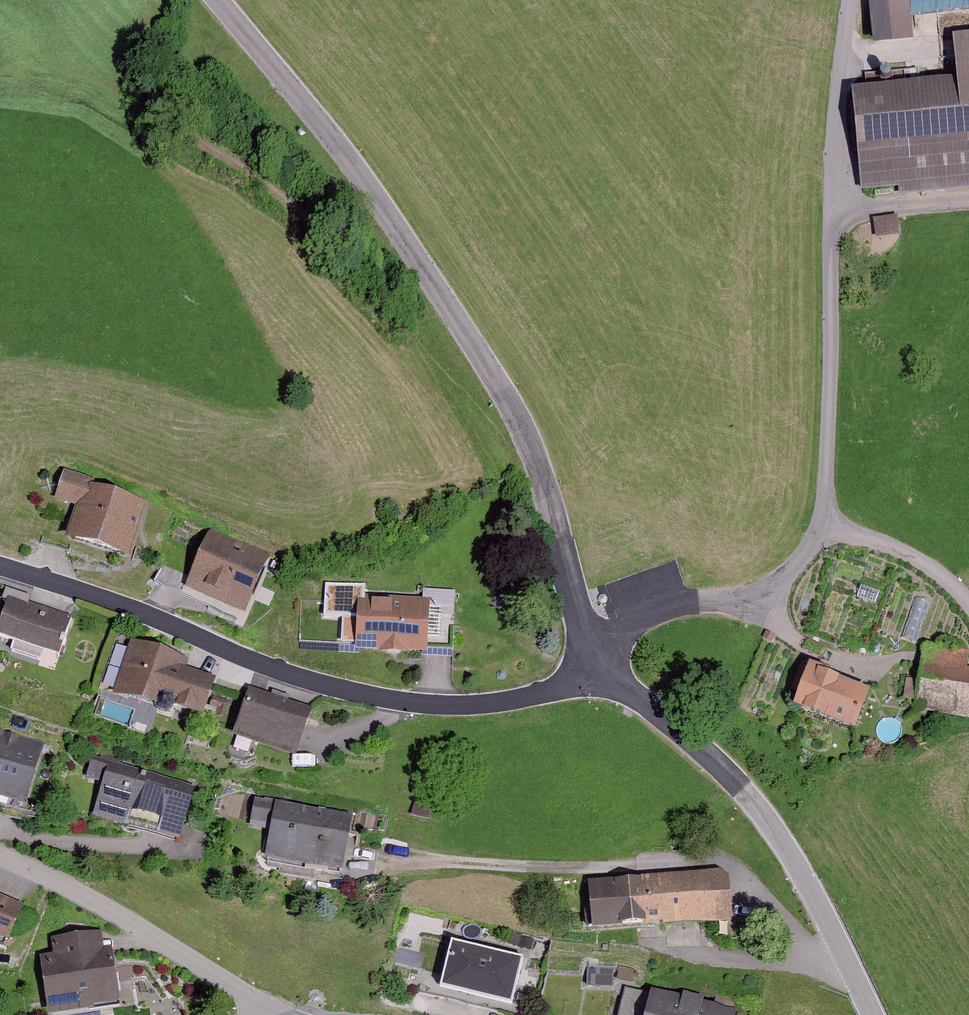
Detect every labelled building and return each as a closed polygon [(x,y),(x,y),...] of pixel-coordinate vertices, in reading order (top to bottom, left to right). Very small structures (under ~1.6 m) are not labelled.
[(874,45),(913,41),(909,0),(911,0),(870,0),(874,45)] [(853,91),(863,192),(900,188),(901,196),(968,189),(968,36),(953,37),(957,81),(853,91)] [(97,480),(64,469),(55,499),(78,506),(67,542),(130,562),(148,505),(94,488),(97,480)] [(269,555),(207,531),(186,587),(248,611),(269,555)] [(8,597),(0,621),(0,638),(59,658),(72,619),(8,597)] [(430,602),(360,597),(357,649),(426,654),(430,602)] [(190,657),(132,638),(112,697),(151,710),(154,701),(201,716),(215,674),(187,665),(190,657)] [(924,646),(914,709),(968,718),(968,669),(967,668),(968,653),(968,652),(924,646)] [(872,691),(800,665),(790,691),(798,694),(793,707),(857,731),(872,691)] [(310,709),(250,690),(235,735),(295,755),(310,709)] [(3,732),(0,743),(0,796),(27,804),(45,744),(3,732)] [(195,790),(94,760),(88,777),(103,781),(94,814),(180,840),(195,790)] [(433,801),(414,797),(411,814),(430,818),(433,801)] [(353,818),(255,799),(250,828),(271,832),(266,860),(342,875),(353,818)] [(728,870),(587,880),(591,932),(732,922),(728,870)] [(6,943),(22,905),(0,896),(0,940),(6,943)] [(39,954),(48,1014),(54,1014),(120,1005),(110,940),(102,941),(100,929),(51,936),(53,952),(39,954)] [(441,988),(510,1004),(521,958),(452,942),(441,988)] [(625,983),(617,1014),(736,1014),(738,1010),(625,983)]
